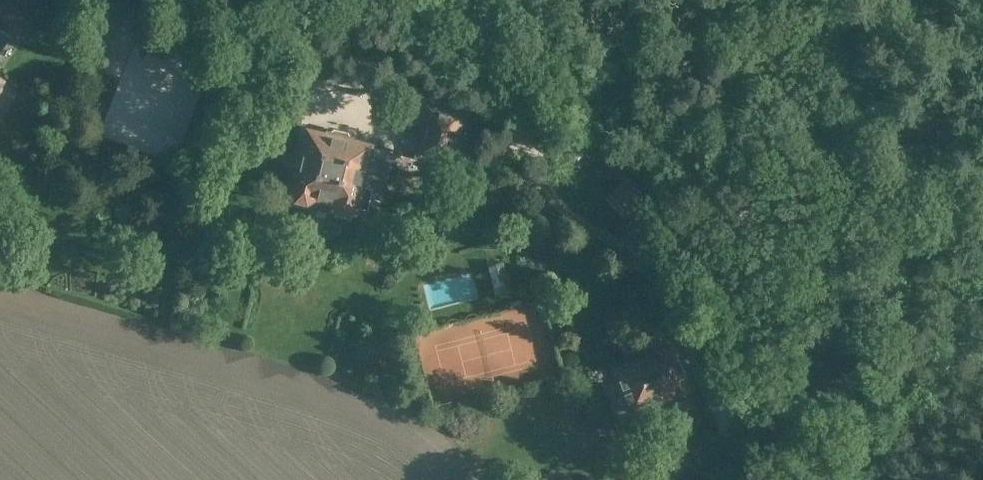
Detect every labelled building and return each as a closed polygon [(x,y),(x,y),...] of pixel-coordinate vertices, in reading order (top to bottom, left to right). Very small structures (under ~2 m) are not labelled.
[(121,0),(103,0),(99,15),(153,28),(158,9),(121,0)] [(12,35),(13,35),(24,20),(0,4),(0,51),(12,35)] [(464,114),(431,106),(419,154),(452,162),(464,114)] [(299,170),(294,193),(298,201),(307,203),(313,199),(314,196),(317,197),(321,200),(329,202),(335,201),(338,202),(337,204),(339,210),(349,213),(356,210),(362,186),(384,192),(390,168),(368,162),(371,146),(350,141),(351,138),(348,134),(336,131),(331,133),(330,136),(309,131),(303,154),(298,158),(296,165),(299,170)] [(447,217),(443,225),(450,228),(453,220),(447,217)] [(483,260),(494,304),(515,300),(504,255),(483,260)] [(616,371),(632,411),(691,388),(675,347),(616,371)]
